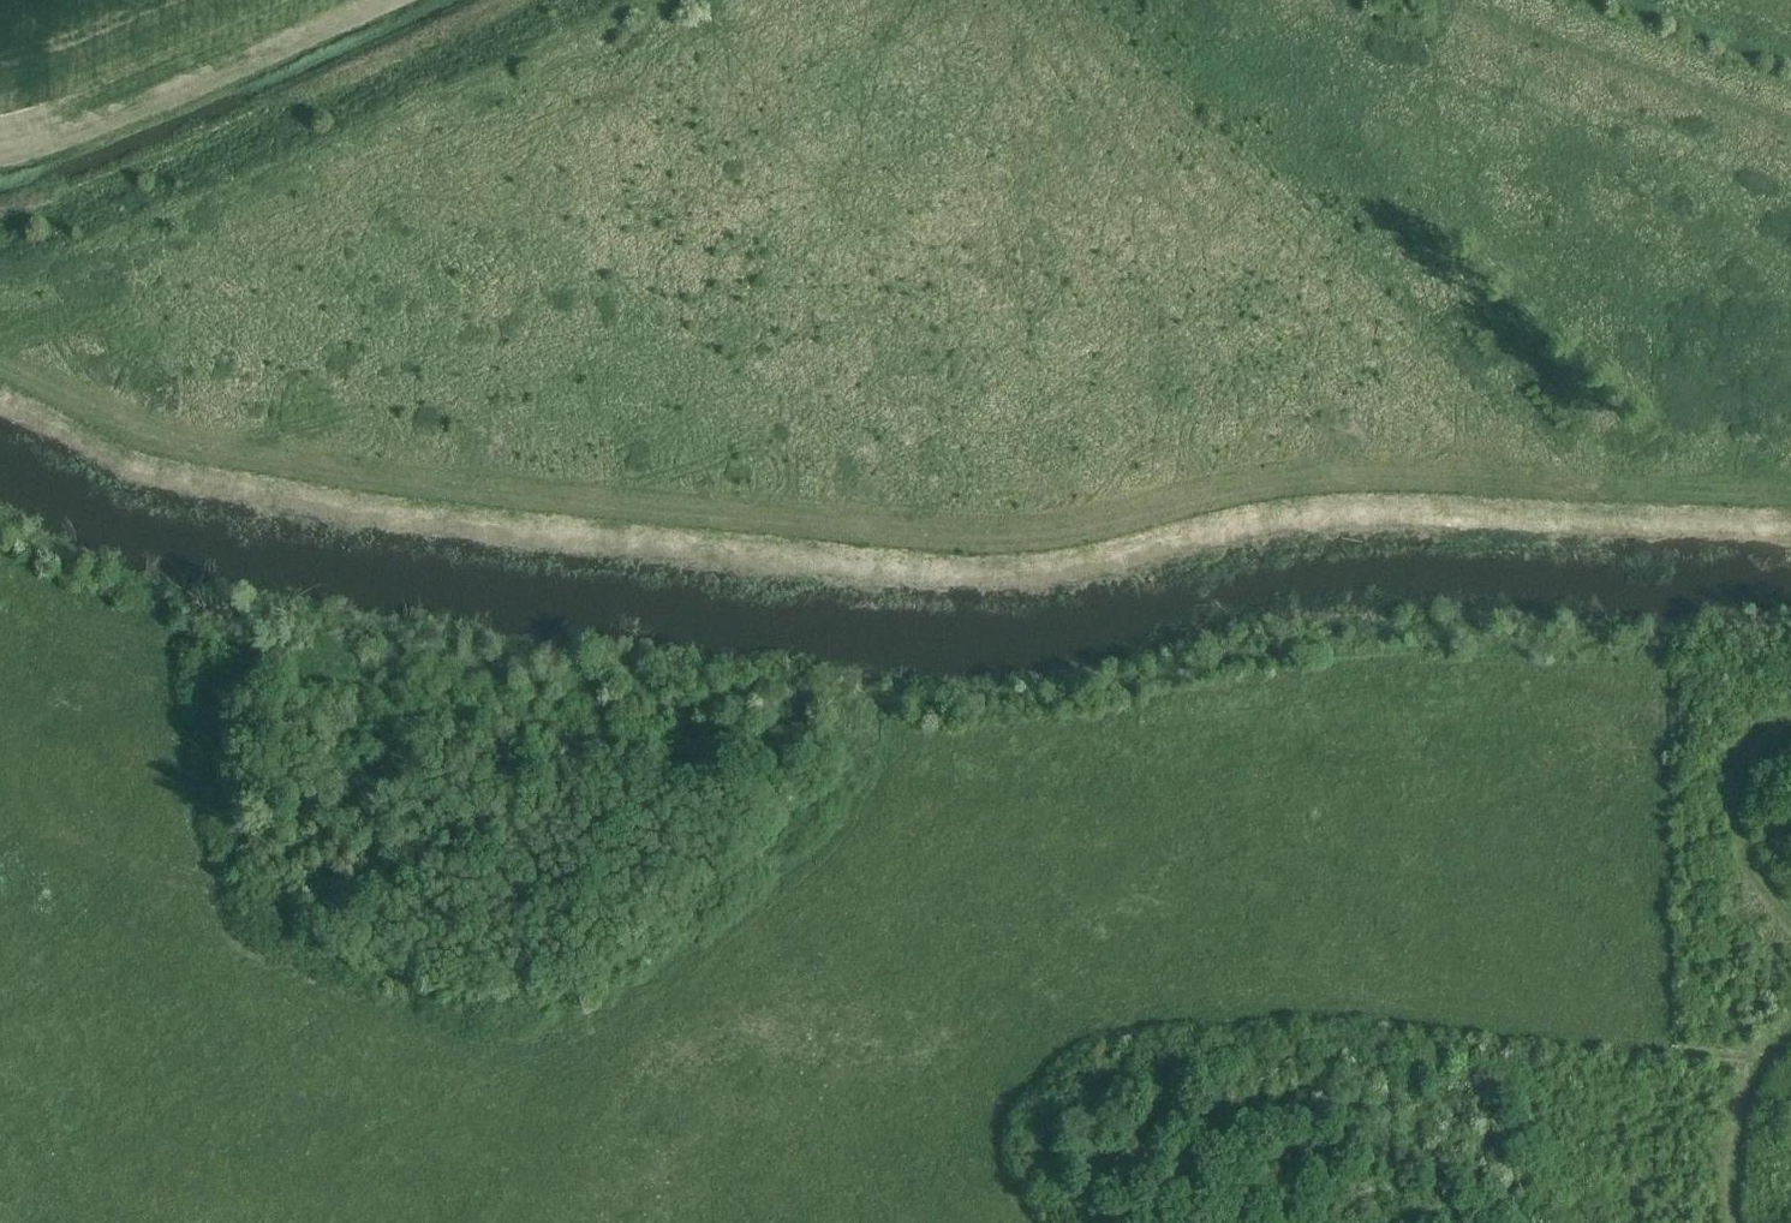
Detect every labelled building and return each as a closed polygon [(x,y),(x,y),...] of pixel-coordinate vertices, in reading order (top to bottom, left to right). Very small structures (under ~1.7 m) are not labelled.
[(539,79),(543,64),(526,60),(522,75),(539,79)]
